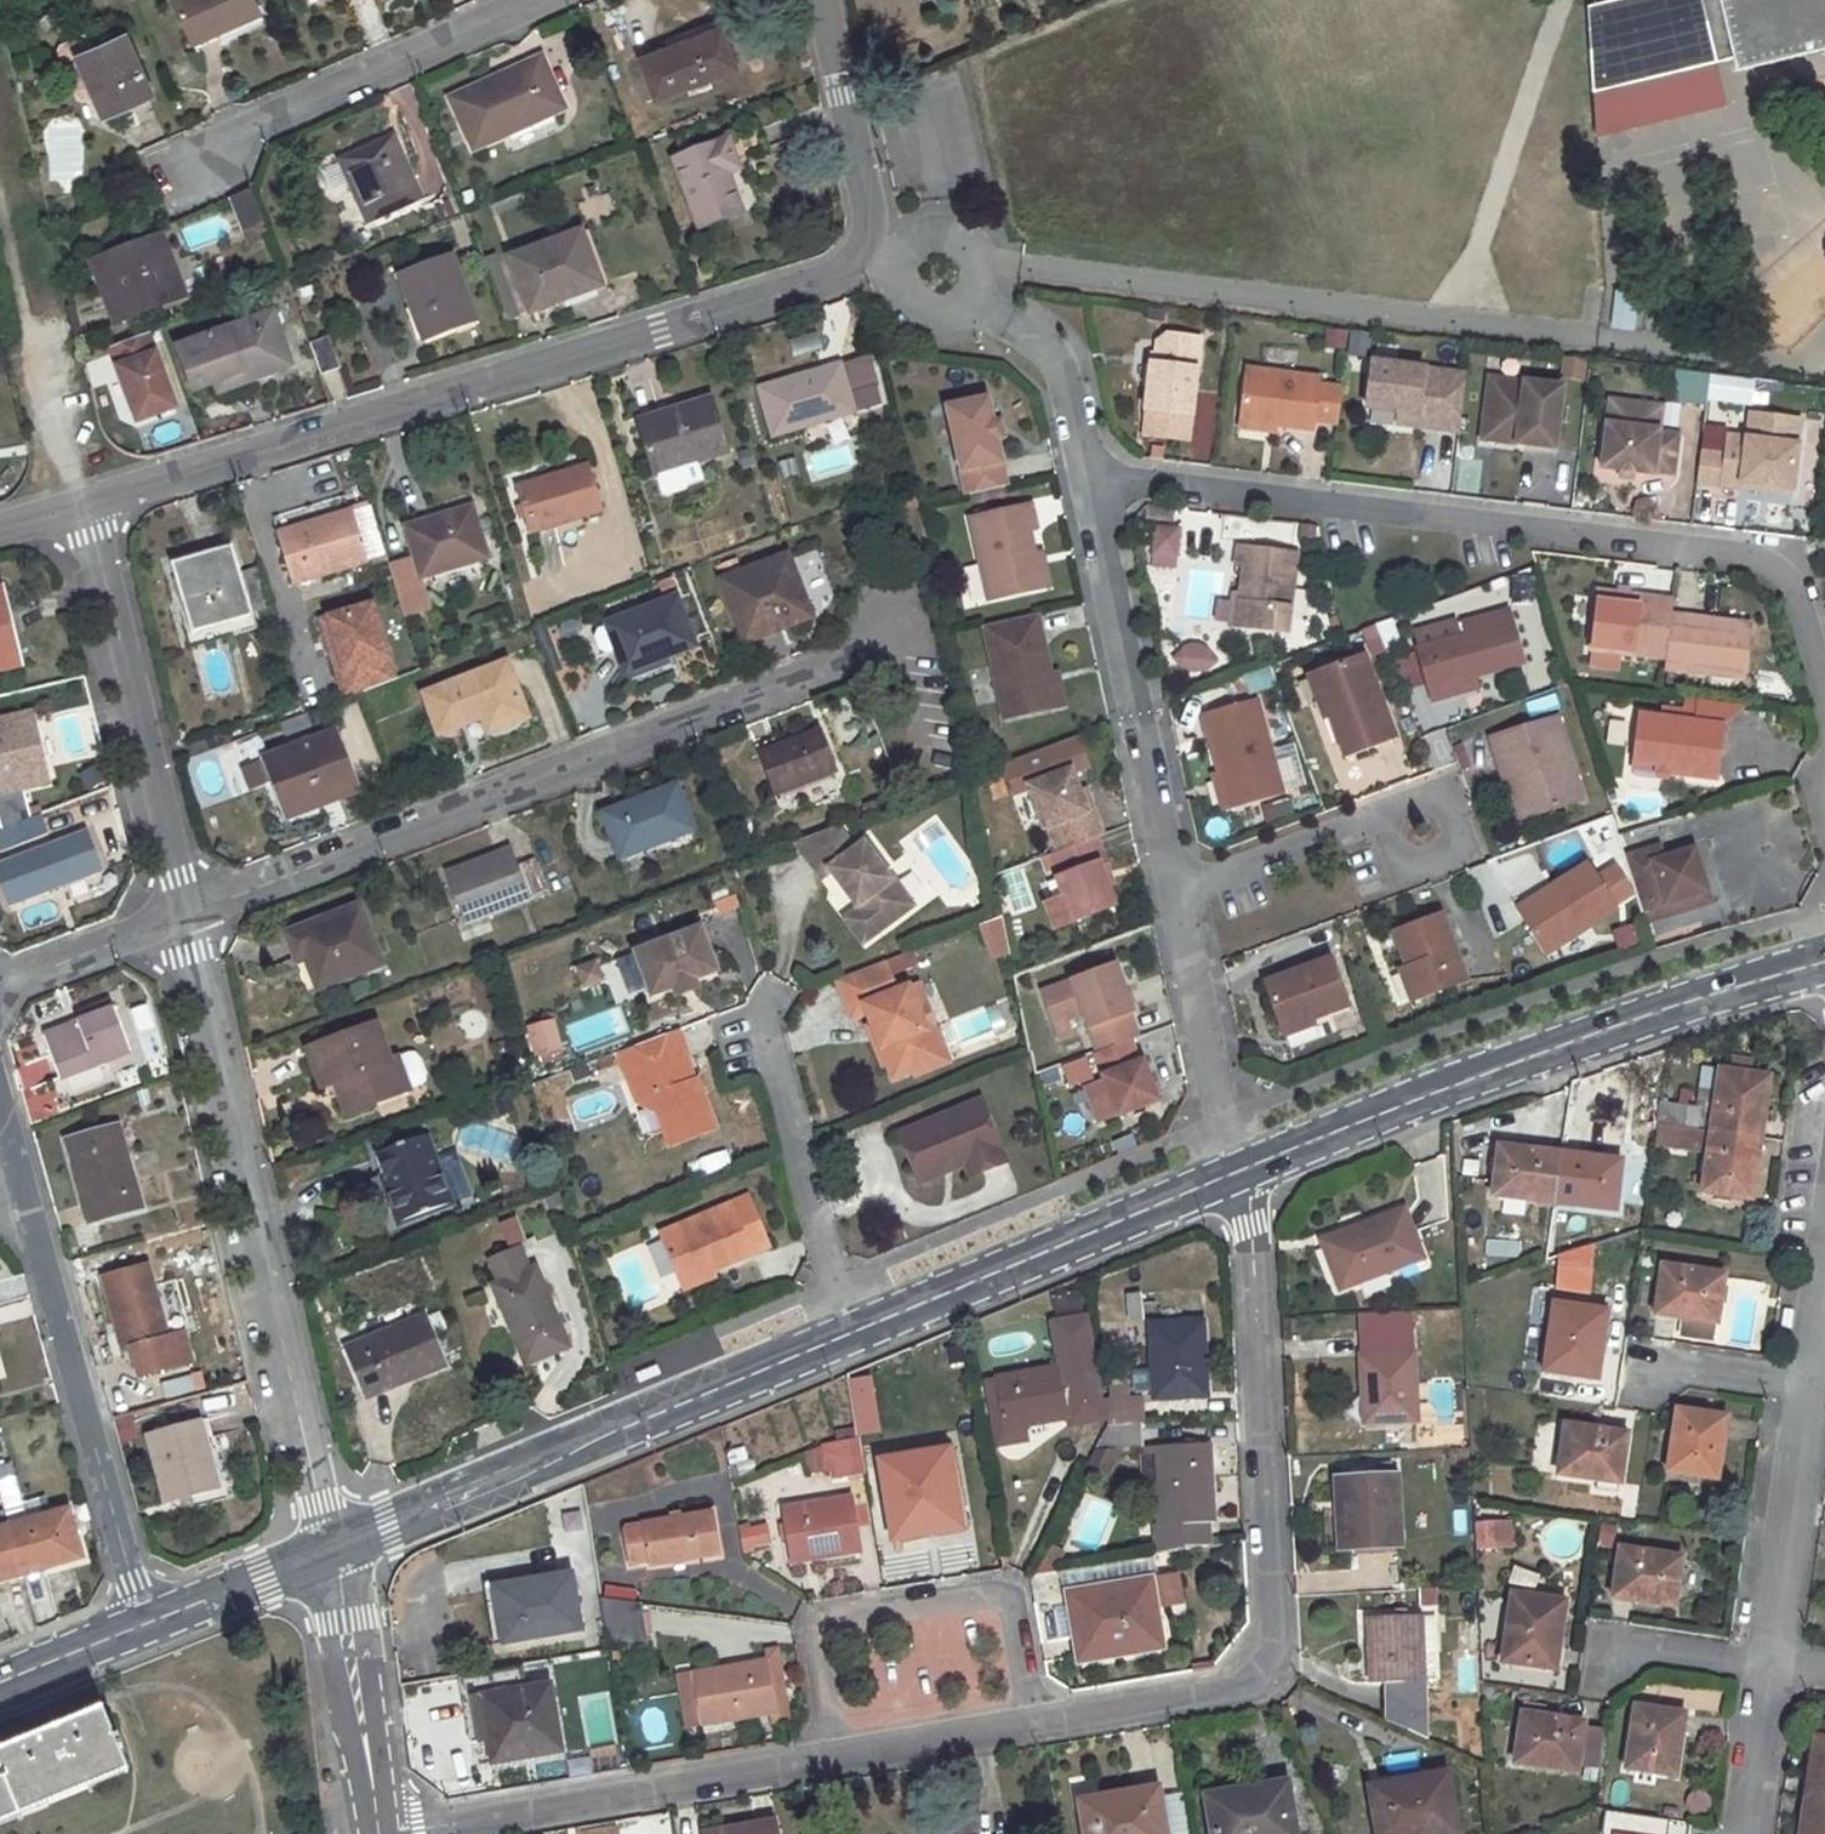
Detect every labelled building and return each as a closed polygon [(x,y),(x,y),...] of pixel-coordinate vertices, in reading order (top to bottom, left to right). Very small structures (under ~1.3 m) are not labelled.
[(194,41),(259,12),(254,0),(176,0),(194,41)] [(1586,4),(1592,89),(1716,60),(1701,0),(1603,0),(1586,4)] [(1716,60),(1735,56),(1722,0),(1701,0),(1716,60)] [(1735,56),(1738,66),(1824,44),(1824,0),(1722,0),(1735,56)] [(721,27),(639,58),(655,98),(737,67),(721,27)] [(96,96),(105,115),(151,94),(124,36),(92,49),(85,33),(60,45),(57,52),(77,97),(85,100),(96,96)] [(495,78),(451,98),(474,150),(566,108),(543,61),(497,82),(495,78)] [(758,128),(673,159),(700,229),(742,213),(726,173),(723,165),(734,161),(766,150),(758,128)] [(394,135),(338,160),(367,225),(423,200),(394,135)] [(734,161),(723,165),(726,173),(738,169),(734,161)] [(250,189),(229,199),(242,229),(262,222),(250,189)] [(579,232),(511,258),(530,309),(562,297),(563,300),(600,286),(579,232)] [(161,238),(98,261),(112,300),(106,302),(114,323),(184,296),(161,238)] [(452,255),(401,275),(424,338),(476,318),(452,255)] [(495,256),(486,260),(493,281),(503,277),(495,256)] [(503,277),(493,281),(508,319),(518,316),(503,277)] [(1615,288),(1610,326),(1633,329),(1637,291),(1615,288)] [(271,312),(177,346),(193,391),(217,382),(248,372),(251,381),(291,365),(271,312)] [(175,405),(146,333),(109,347),(134,408),(150,402),(154,413),(175,405)] [(1144,412),(1141,436),(1186,442),(1198,341),(1162,336),(1155,342),(1153,357),(1152,366),(1148,366),(1142,412),(1144,412)] [(326,338),(310,345),(321,375),(338,368),(326,338)] [(841,430),(837,417),(854,412),(840,365),(759,388),(773,436),(808,426),(813,439),(841,430)] [(1463,379),(1370,368),(1364,413),(1396,417),(1414,419),(1413,431),(1456,437),(1463,379)] [(248,372),(217,382),(220,392),(251,381),(248,372)] [(1316,382),(1244,373),(1238,425),(1274,429),(1310,434),(1311,425),(1335,428),(1340,392),(1315,388),(1316,382)] [(1705,400),(1707,379),(1681,376),(1677,403),(1704,407),(1705,400)] [(1732,403),(1734,382),(1707,379),(1705,400),(1732,403)] [(1559,392),(1487,383),(1480,438),(1515,442),(1514,449),(1552,453),(1559,392)] [(988,399),(947,408),(966,495),(1006,487),(996,439),(993,423),(988,399)] [(154,413),(150,402),(134,408),(138,419),(154,413)] [(1656,435),(1659,411),(1607,404),(1604,428),(1656,435)] [(661,414),(640,421),(656,474),(657,474),(664,492),(669,495),(687,490),(691,484),(685,466),(729,453),(714,405),(662,420),(661,414)] [(1414,419),(1396,417),(1395,429),(1413,431),(1414,419)] [(1001,422),(993,423),(996,439),(1004,438),(1001,422)] [(1238,425),(1237,431),(1273,436),(1274,429),(1238,425)] [(1656,435),(1604,428),(1598,473),(1619,475),(1630,477),(1650,479),(1651,476),(1670,478),(1675,440),(1656,438),(1656,435)] [(1515,442),(1480,438),(1479,444),(1514,449),(1515,442)] [(1739,486),(1789,492),(1795,448),(1723,439),(1722,457),(1698,453),(1694,486),(1738,492),(1739,486)] [(691,484),(704,481),(699,462),(685,466),(691,484)] [(588,467),(516,488),(530,531),(601,510),(588,467)] [(1789,492),(1739,486),(1738,492),(1789,498),(1789,492)] [(372,507),(279,534),(295,584),(387,555),(372,507)] [(473,507),(406,527),(416,559),(390,566),(400,598),(426,591),(422,578),(488,557),(473,507)] [(1031,507),(971,520),(989,601),(1041,589),(1034,557),(1028,530),(1036,529),(1031,507)] [(1244,538),(1282,539),(1282,520),(1223,518),(1222,537),(1194,536),(1193,561),(1232,563),(1233,542),(1244,543),(1244,538)] [(1177,565),(1181,527),(1153,523),(1149,562),(1177,565)] [(1244,594),(1240,626),(1290,633),(1301,554),(1242,545),(1239,565),(1247,566),(1244,594)] [(233,548),(176,564),(196,632),(253,616),(233,548)] [(790,555),(723,580),(741,629),(775,616),(780,630),(813,617),(790,555)] [(1042,556),(1034,557),(1041,589),(1049,588),(1042,556)] [(0,589),(0,672),(20,668),(1,589),(0,589)] [(1244,594),(1236,592),(1231,625),(1240,626),(1244,594)] [(1675,601),(1599,592),(1592,649),(1668,659),(1673,616),(1675,601)] [(677,598),(608,624),(627,673),(694,647),(677,598)] [(346,697),(363,691),(395,678),(372,604),(329,617),(339,649),(332,652),(346,697)] [(1525,663),(1508,612),(1489,618),(1493,629),(1469,636),(1421,649),(1436,701),(1455,695),(1452,684),(1476,677),(1525,663)] [(1037,615),(984,627),(1004,720),(1053,710),(1045,675),(1050,675),(1037,615)] [(196,632),(190,634),(194,647),(257,629),(253,616),(196,632)] [(775,616),(741,629),(747,643),(780,630),(775,616)] [(1753,626),(1673,616),(1668,659),(1667,669),(1746,678),(1753,626)] [(329,617),(322,619),(332,652),(339,649),(329,617)] [(1489,618),(1466,624),(1469,636),(1493,629),(1489,618)] [(547,624),(536,628),(552,670),(562,666),(547,624)] [(1172,653),(1185,680),(1217,664),(1204,638),(1172,653)] [(1349,756),(1398,739),(1368,656),(1321,673),(1332,700),(1322,704),(1341,752),(1347,750),(1349,756)] [(507,665),(426,695),(441,734),(483,718),(488,733),(526,717),(507,665)] [(1050,675),(1045,675),(1053,710),(1063,707),(1056,673),(1050,675)] [(1321,673),(1311,677),(1322,704),(1332,700),(1321,673)] [(1455,695),(1480,689),(1476,677),(1452,684),(1455,695)] [(1260,701),(1208,715),(1224,773),(1229,771),(1238,805),(1285,793),(1260,701)] [(32,817),(23,788),(48,783),(31,715),(0,722),(0,769),(1,771),(0,771),(0,790),(1,794),(0,794),(0,821),(2,828),(0,829),(0,850),(1,851),(48,833),(40,813),(32,817)] [(1725,725),(1641,715),(1636,761),(1658,765),(1657,772),(1718,780),(1725,725)] [(1559,717),(1493,737),(1506,780),(1511,779),(1523,776),(1536,814),(1587,799),(1559,717)] [(820,731),(797,740),(799,744),(785,749),(784,745),(762,754),(777,795),(836,772),(820,731)] [(323,804),(320,800),(332,795),(334,799),(358,790),(336,733),(266,761),(288,818),(323,804)] [(797,740),(784,745),(785,749),(799,744),(797,740)] [(240,767),(250,792),(268,785),(257,760),(240,767)] [(1658,765),(1636,761),(1635,769),(1657,772),(1658,765)] [(1098,837),(1105,834),(1095,808),(1089,811),(1081,792),(1073,770),(1030,786),(1047,828),(1052,827),(1060,851),(1098,837)] [(1224,773),(1217,775),(1226,808),(1238,805),(1229,771),(1224,773)] [(1511,779),(1525,817),(1536,814),(1523,776),(1511,779)] [(678,787),(636,803),(639,808),(627,813),(625,807),(604,815),(621,858),(694,831),(678,787)] [(1088,789),(1081,792),(1089,811),(1095,808),(1088,789)] [(332,795),(320,800),(323,804),(334,799),(332,795)] [(636,803),(625,807),(627,813),(639,808),(636,803)] [(833,828),(832,828),(793,845),(815,875),(826,877),(829,875),(855,911),(853,919),(864,933),(874,934),(909,909),(902,900),(904,899),(896,887),(894,888),(888,880),(886,882),(860,845),(850,851),(833,828)] [(0,864),(0,876),(11,904),(99,870),(84,832),(0,864)] [(1060,851),(1053,854),(1061,876),(1058,877),(1064,897),(1046,904),(1055,928),(1116,905),(1100,863),(1106,860),(1098,837),(1060,851)] [(1632,855),(1653,918),(1685,908),(1681,896),(1712,886),(1699,846),(1668,856),(1664,845),(1632,855)] [(511,851),(449,874),(467,922),(548,891),(536,860),(517,867),(511,851)] [(1622,907),(1592,862),(1559,883),(1563,891),(1526,914),(1552,953),(1622,907)] [(1559,883),(1521,907),(1526,914),(1563,891),(1559,883)] [(1712,886),(1681,896),(1685,908),(1716,898),(1712,886)] [(361,909),(290,936),(298,960),(307,957),(318,990),(382,966),(361,909)] [(853,919),(855,911),(841,921),(858,946),(874,934),(864,933),(853,919)] [(1445,913),(1398,930),(1422,999),(1468,981),(1445,913)] [(1004,919),(982,921),(985,957),(1006,956),(1004,919)] [(688,983),(693,981),(715,973),(716,973),(700,928),(632,953),(648,997),(670,989),(676,987),(674,982),(686,978),(688,983)] [(1333,957),(1266,982),(1283,1028),(1350,1004),(1333,957)] [(595,960),(573,969),(581,991),(603,982),(595,960)] [(922,1030),(914,1008),(918,1007),(910,985),(894,991),(882,962),(834,981),(850,1019),(863,1014),(867,1026),(883,1066),(890,1082),(912,1072),(910,1068),(933,1058),(942,1055),(931,1027),(922,1030)] [(1129,1040),(1135,1038),(1127,1014),(1132,1013),(1116,965),(1043,992),(1058,1039),(1071,1034),(1067,1020),(1083,1015),(1096,1052),(1129,1040)] [(1414,1002),(1422,999),(1411,968),(1403,971),(1414,1002)] [(673,998),(696,989),(693,981),(688,983),(686,978),(674,982),(676,987),(670,989),(673,998)] [(112,1004),(79,1016),(81,1023),(47,1036),(63,1079),(131,1054),(112,1004)] [(931,1027),(923,1005),(918,1007),(914,1008),(922,1030),(931,1027)] [(618,1007),(568,1026),(577,1050),(627,1031),(618,1007)] [(530,1028),(537,1057),(561,1051),(553,1021),(530,1028)] [(344,1091),(340,1091),(348,1113),(410,1089),(399,1059),(391,1062),(376,1025),(309,1050),(323,1088),(341,1082),(344,1091)] [(883,1066),(867,1026),(863,1028),(879,1067),(883,1066)] [(675,1032),(616,1055),(635,1105),(649,1100),(669,1150),(714,1132),(698,1091),(684,1097),(680,1087),(684,1085),(675,1061),(685,1057),(675,1032)] [(1096,1052),(1092,1053),(1101,1080),(1113,1118),(1155,1104),(1141,1062),(1137,1063),(1129,1040),(1096,1052)] [(399,1055),(413,1088),(428,1081),(414,1049),(399,1055)] [(913,1076),(945,1063),(942,1055),(933,1058),(910,1068),(912,1072),(913,1076)] [(1061,1066),(1067,1082),(1089,1074),(1083,1058),(1061,1066)] [(513,1064),(495,1071),(499,1082),(517,1075),(513,1064)] [(1719,1071),(1710,1131),(1756,1138),(1760,1115),(1763,1116),(1769,1078),(1719,1071)] [(1082,1087),(1094,1123),(1113,1118),(1101,1080),(1082,1087)] [(684,1097),(698,1091),(694,1081),(684,1085),(680,1087),(684,1097)] [(496,1099),(502,1114),(514,1109),(509,1094),(496,1099)] [(984,1099),(899,1134),(915,1176),(960,1157),(962,1165),(968,1177),(1004,1162),(1009,1161),(984,1099)] [(1660,1105),(1657,1123),(1687,1127),(1690,1109),(1660,1105)] [(119,1127),(68,1141),(85,1204),(92,1201),(98,1219),(142,1208),(119,1127)] [(1710,1131),(1700,1194),(1750,1200),(1757,1162),(1753,1161),(1756,1138),(1710,1131)] [(429,1212),(426,1205),(449,1197),(426,1136),(375,1155),(400,1223),(429,1212)] [(1499,1148),(1493,1196),(1531,1201),(1531,1197),(1554,1200),(1560,1154),(1499,1148)] [(1560,1154),(1554,1200),(1577,1203),(1577,1207),(1616,1211),(1623,1162),(1560,1154)] [(960,1157),(915,1176),(918,1183),(962,1165),(960,1157)] [(449,1197),(426,1205),(429,1212),(451,1204),(449,1197)] [(747,1198),(659,1234),(678,1280),(707,1266),(709,1271),(767,1246),(747,1198)] [(1402,1209),(1320,1242),(1340,1290),(1422,1257),(1402,1209)] [(515,1217),(498,1223),(507,1248),(524,1242),(515,1217)] [(520,1249),(492,1261),(501,1283),(529,1271),(520,1249)] [(147,1266),(105,1277),(126,1350),(134,1349),(142,1377),(192,1363),(184,1334),(167,1338),(147,1266)] [(709,1271),(707,1266),(678,1280),(681,1290),(712,1276),(709,1271)] [(1662,1266),(1656,1311),(1679,1315),(1678,1319),(1681,1319),(1717,1325),(1724,1275),(1662,1266)] [(501,1283),(494,1287),(526,1366),(569,1348),(537,1268),(529,1271),(501,1283)] [(1555,1304),(1544,1372),(1593,1380),(1597,1355),(1600,1356),(1607,1312),(1555,1304)] [(1410,1314),(1359,1316),(1360,1333),(1411,1330),(1410,1314)] [(1106,1420),(1088,1315),(1051,1322),(1059,1368),(994,1380),(995,1383),(996,1391),(988,1394),(992,1419),(1001,1418),(1003,1432),(1024,1428),(1068,1420),(1069,1427),(1106,1420)] [(425,1316),(345,1349),(362,1391),(379,1383),(383,1391),(446,1365),(425,1316)] [(1717,1325),(1681,1319),(1679,1334),(1715,1340),(1717,1325)] [(1202,1324),(1151,1326),(1153,1371),(1134,1371),(1134,1394),(1154,1394),(1155,1400),(1206,1397),(1202,1324)] [(1360,1333),(1360,1338),(1365,1424),(1416,1421),(1411,1331),(1411,1330),(1360,1333)] [(164,1399),(203,1388),(199,1372),(160,1384),(164,1399)] [(995,1383),(986,1384),(988,1394),(996,1391),(995,1383)] [(1110,1402),(1104,1401),(1109,1426),(1145,1425),(1144,1400),(1130,1401),(1129,1389),(1109,1389),(1110,1402)] [(1723,1440),(1719,1440),(1723,1417),(1678,1411),(1669,1472),(1718,1479),(1723,1440)] [(1001,1418),(992,1419),(997,1447),(1027,1442),(1024,1428),(1003,1432),(1001,1418)] [(199,1422),(148,1437),(166,1503),(218,1489),(199,1422)] [(1565,1426),(1557,1474),(1596,1480),(1597,1477),(1619,1480),(1627,1435),(1565,1426)] [(1106,1431),(1095,1452),(1118,1450),(1140,1450),(1143,1450),(1142,1429),(1106,1431)] [(838,1443),(826,1445),(827,1454),(836,1453),(840,1477),(864,1474),(859,1439),(855,1439),(854,1430),(836,1434),(838,1443)] [(1157,1554),(1208,1546),(1207,1524),(1212,1523),(1208,1446),(1143,1450),(1140,1450),(1143,1493),(1158,1492),(1159,1525),(1155,1526),(1157,1554)] [(948,1453),(881,1464),(894,1538),(923,1534),(922,1528),(959,1522),(948,1453)] [(1396,1478),(1337,1480),(1337,1505),(1344,1505),(1346,1550),(1399,1547),(1396,1478)] [(868,1496),(783,1509),(792,1563),(860,1553),(855,1528),(873,1525),(868,1496)] [(13,1509),(5,1511),(24,1576),(47,1569),(46,1567),(82,1558),(68,1509),(18,1523),(13,1509)] [(0,1512),(0,1524),(1,1528),(0,1528),(0,1582),(24,1576),(5,1511),(0,1512)] [(646,1528),(626,1532),(632,1564),(651,1562),(651,1565),(719,1553),(712,1514),(645,1526),(646,1528)] [(1509,1521),(1494,1522),(1496,1549),(1510,1548),(1509,1521)] [(1494,1522),(1473,1523),(1475,1550),(1496,1549),(1494,1522)] [(766,1527),(751,1529),(754,1547),(770,1545),(766,1527)] [(1619,1547),(1611,1594),(1636,1598),(1635,1600),(1673,1606),(1681,1557),(1619,1547)] [(1149,1558),(1066,1572),(1082,1660),(1161,1646),(1149,1582),(1153,1581),(1149,1558)] [(528,1585),(494,1590),(504,1643),(581,1631),(571,1574),(528,1582),(528,1585)] [(1512,1594),(1502,1661),(1551,1669),(1555,1646),(1558,1647),(1564,1602),(1512,1594)] [(648,1647),(640,1604),(600,1599),(609,1649),(648,1647)] [(1422,1615),(1369,1617),(1371,1684),(1424,1682),(1422,1615)] [(1436,1618),(1422,1618),(1423,1647),(1436,1647),(1436,1618)] [(778,1650),(767,1652),(768,1662),(777,1714),(772,1715),(773,1725),(789,1721),(778,1650)] [(768,1662),(693,1673),(702,1726),(772,1715),(777,1714),(768,1662)] [(570,1697),(588,1693),(586,1681),(567,1684),(570,1697)] [(550,1685),(483,1697),(495,1763),(562,1751),(550,1685)] [(1523,1705),(1514,1763),(1554,1769),(1554,1765),(1577,1769),(1578,1762),(1583,1728),(1584,1723),(1543,1717),(1536,1716),(1537,1706),(1523,1705)] [(1537,1706),(1536,1716),(1543,1717),(1545,1708),(1537,1706)] [(1636,1706),(1627,1768),(1675,1774),(1681,1737),(1678,1736),(1682,1713),(1636,1706)] [(129,1770),(102,1709),(57,1729),(54,1723),(19,1737),(22,1744),(12,1747),(0,1752),(0,1823),(129,1770)] [(1603,1731),(1583,1728),(1578,1762),(1598,1766),(1603,1731)] [(1809,1776),(1812,1776),(1809,1799),(1824,1801),(1824,1738),(1815,1736),(1809,1776)] [(19,1737),(9,1740),(12,1747),(22,1744),(19,1737)] [(1371,1787),(1379,1833),(1443,1833),(1455,1832),(1446,1775),(1371,1787)] [(1288,1784),(1253,1789),(1255,1796),(1289,1790),(1288,1784)] [(1083,1802),(1088,1833),(1166,1833),(1158,1789),(1083,1802)] [(1209,1797),(1216,1833),(1297,1833),(1289,1790),(1255,1796),(1253,1789),(1209,1797)] [(1170,1833),(1186,1833),(1178,1792),(1163,1795),(1170,1833)] [(1800,1833),(1824,1833),(1824,1801),(1809,1799),(1806,1822),(1802,1821),(1800,1833)] [(707,1833),(780,1833),(778,1822),(707,1833)]
